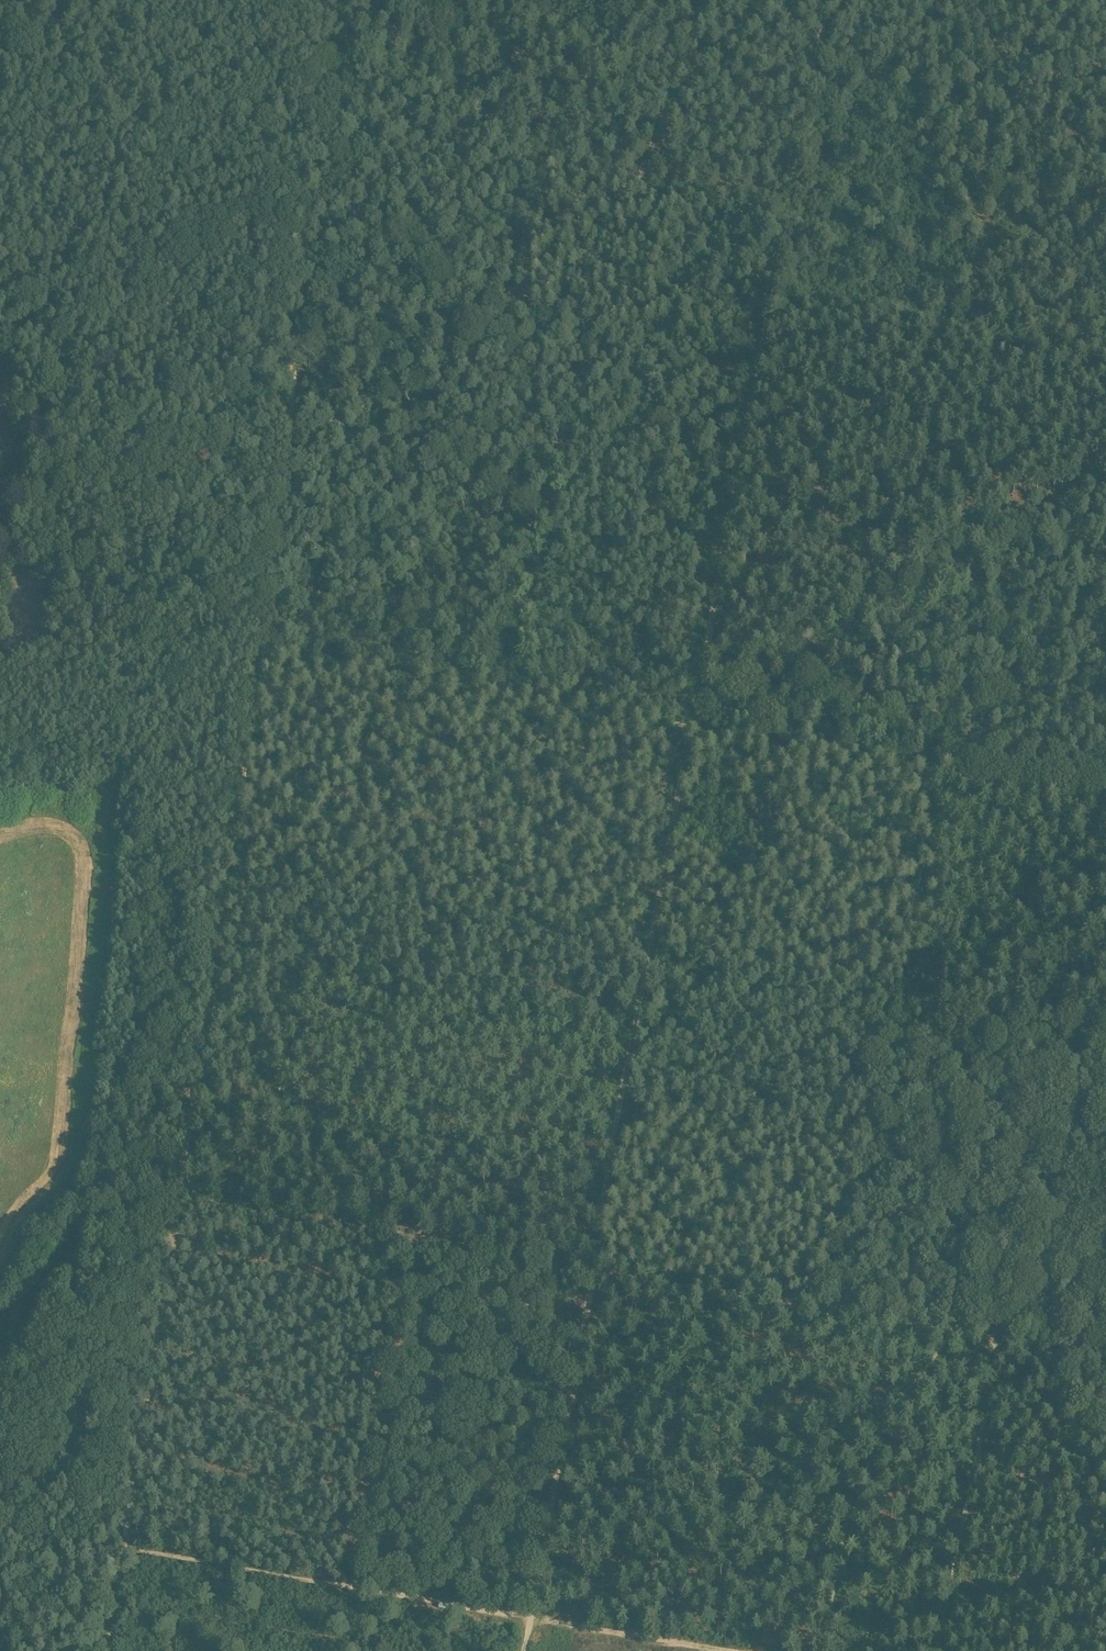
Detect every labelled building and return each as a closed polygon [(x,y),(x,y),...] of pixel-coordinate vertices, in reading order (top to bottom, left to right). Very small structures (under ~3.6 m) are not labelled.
[(10,397),(3,390),(0,392),(0,406),(10,397)]
